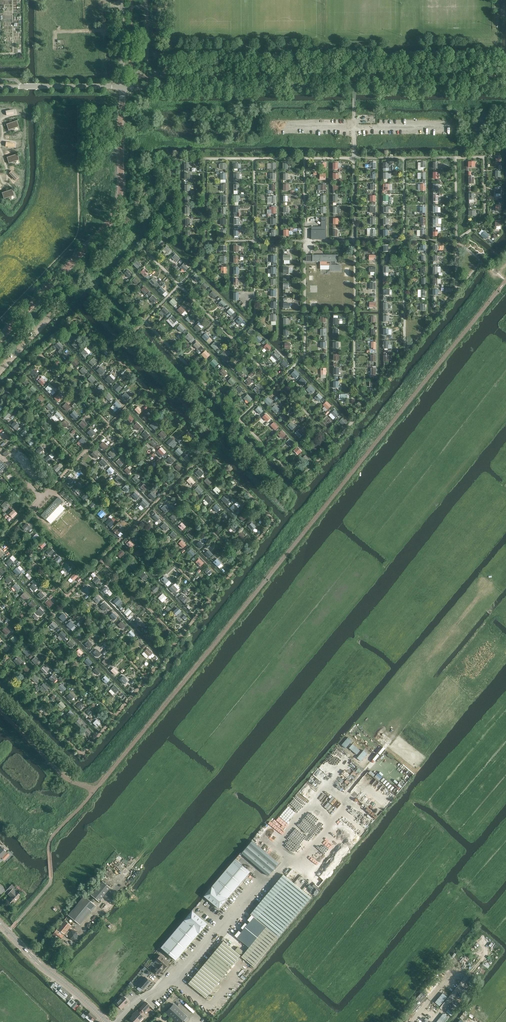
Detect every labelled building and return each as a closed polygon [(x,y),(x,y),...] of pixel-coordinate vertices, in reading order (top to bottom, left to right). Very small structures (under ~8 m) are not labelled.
[(17,121),(6,124),(8,131),(19,127),(17,121)] [(17,154),(7,158),(9,164),(19,160),(17,154)] [(12,171),(9,174),(14,179),(17,177),(12,171)] [(12,190),(2,193),(3,199),(14,196),(12,190)] [(437,223),(442,223),(442,217),(433,217),(434,227),(437,226),(437,223)] [(327,239),(326,221),(322,221),(322,227),(312,227),(312,239),(327,239)] [(173,256),(169,259),(175,265),(178,262),(173,256)] [(185,271),(189,267),(184,262),(180,266),(185,271)] [(135,263),(131,266),(137,273),(141,269),(135,263)] [(145,267),(140,272),(145,277),(150,272),(145,267)] [(128,279),(133,274),(128,269),(123,273),(128,279)] [(192,275),(188,279),(194,285),(197,280),(192,275)] [(149,278),(146,281),(151,287),(154,283),(149,278)] [(133,279),(130,283),(135,288),(139,285),(133,279)] [(205,290),(209,285),(204,281),(200,286),(205,290)] [(145,286),(141,290),(146,294),(149,290),(145,286)] [(161,286),(158,289),(165,297),(169,293),(161,286)] [(427,297),(427,289),(418,289),(418,297),(427,297)] [(209,292),(205,296),(211,302),(215,298),(209,292)] [(145,300),(150,305),(154,301),(149,296),(145,300)] [(166,303),(171,308),(175,304),(170,299),(166,303)] [(156,315),(162,321),(170,312),(164,306),(156,315)] [(227,308),(223,312),(228,317),(232,313),(227,308)] [(186,315),(182,318),(187,324),(192,321),(186,315)] [(170,316),(165,320),(171,326),(175,321),(170,316)] [(237,320),(243,327),(248,323),(241,316),(237,320)] [(181,332),(186,329),(181,323),(177,327),(181,332)] [(194,327),(199,332),(203,328),(198,323),(194,327)] [(249,329),(245,333),(250,339),(255,335),(249,329)] [(187,333),(183,336),(188,343),(192,339),(187,333)] [(204,333),(200,337),(206,344),(210,340),(204,333)] [(71,340),(64,334),(60,339),(67,345),(71,340)] [(78,338),(74,342),(79,347),(83,344),(78,338)] [(216,350),(220,346),(215,341),(211,345),(216,350)] [(265,344),(260,348),(267,354),(271,350),(265,344)] [(84,355),(79,349),(75,353),(80,359),(84,355)] [(71,357),(63,350),(59,354),(67,361),(71,357)] [(202,350),(198,355),(204,361),(208,356),(202,350)] [(221,350),(217,354),(223,360),(227,356),(221,350)] [(94,357),(89,361),(92,365),(97,360),(94,357)] [(210,363),(215,367),(219,363),(215,358),(210,363)] [(280,360),(276,365),(282,370),(286,365),(280,360)] [(102,372),(95,365),(90,370),(98,377),(102,372)] [(86,372),(81,367),(76,371),(81,377),(86,372)] [(238,368),(233,372),(239,377),(243,373),(238,368)] [(222,369),(217,373),(223,380),(228,376),(222,369)] [(36,375),(31,370),(27,374),(32,379),(36,375)] [(293,372),(289,376),(295,382),(298,378),(293,372)] [(112,373),(105,378),(110,384),(116,378),(112,373)] [(42,376),(38,380),(43,385),(47,380),(42,376)] [(251,379),(252,378),(250,376),(245,380),(250,385),(254,382),(251,379)] [(233,385),(237,381),(232,377),(228,380),(233,385)] [(52,392),(45,384),(41,388),(49,395),(52,392)] [(103,390),(96,384),(92,388),(99,394),(103,390)] [(254,384),(250,388),(256,394),(260,390),(254,384)] [(119,390),(113,385),(110,390),(116,395),(119,390)] [(306,385),(302,389),(307,394),(311,390),(306,385)] [(30,387),(25,391),(31,397),(36,393),(30,387)] [(237,387),(233,392),(240,398),(244,393),(237,387)] [(54,397),(58,402),(63,397),(59,393),(54,397)] [(319,393),(313,399),(317,404),(324,397),(319,393)] [(244,398),(249,403),(253,399),(248,394),(244,398)] [(269,397),(265,401),(269,405),(273,401),(269,397)] [(115,401),(110,406),(115,411),(120,406),(115,401)] [(322,407),(327,411),(332,405),(328,401),(322,407)] [(64,410),(67,406),(62,402),(59,405),(64,410)] [(50,411),(53,407),(48,403),(45,407),(50,411)] [(143,409),(139,404),(134,408),(138,413),(143,409)] [(272,408),(277,413),(281,409),(276,404),(272,408)] [(256,409),(260,414),(264,410),(260,405),(256,409)] [(331,414),(335,418),(340,413),(336,409),(331,414)] [(6,419),(11,414),(7,411),(2,415),(6,419)] [(147,421),(153,415),(149,411),(143,417),(147,421)] [(282,412),(278,416),(283,421),(287,417),(282,412)] [(75,413),(71,417),(75,422),(79,418),(75,413)] [(127,413),(123,418),(129,423),(133,418),(127,413)] [(266,413),(262,417),(266,421),(270,418),(266,413)] [(343,417),(339,421),(343,426),(348,421),(343,417)] [(84,428),(88,424),(84,419),(79,423),(84,428)] [(21,425),(16,420),(11,425),(16,430),(21,425)] [(68,432),(73,427),(66,420),(61,424),(68,432)] [(152,420),(148,424),(154,430),(158,425),(152,420)] [(133,425),(138,430),(142,426),(138,421),(133,425)] [(271,425),(276,430),(279,426),(275,421),(271,425)] [(293,429),(296,426),(292,421),(288,425),(293,429)] [(89,426),(84,431),(89,435),(93,431),(89,426)] [(24,428),(19,433),(22,437),(27,431),(24,428)] [(298,428),(294,432),(299,437),(303,433),(298,428)] [(72,429),(68,433),(74,437),(77,433),(72,429)] [(143,430),(139,434),(145,439),(148,435),(143,430)] [(162,438),(167,435),(163,430),(159,433),(162,438)] [(36,442),(31,437),(27,441),(32,446),(36,442)] [(156,450),(161,446),(154,438),(148,444),(151,447),(153,446),(156,450)] [(289,448),(295,443),(291,438),(285,443),(289,448)] [(102,440),(98,444),(102,449),(106,446),(102,440)] [(313,444),(309,448),(314,452),(318,448),(313,444)] [(296,445),(293,448),(298,453),(301,450),(296,445)] [(37,450),(43,456),(47,451),(41,446),(37,450)] [(161,449),(157,453),(163,457),(166,453),(161,449)] [(99,455),(94,450),(91,453),(96,458),(99,455)] [(113,458),(116,455),(112,450),(108,453),(113,458)] [(304,452),(300,456),(305,460),(308,456),(304,452)] [(52,457),(48,453),(42,457),(46,462),(52,457)] [(186,453),(182,458),(187,461),(190,456),(186,453)] [(170,465),(175,460),(170,455),(165,460),(170,465)] [(119,457),(115,461),(120,466),(124,462),(119,457)] [(59,462),(53,468),(57,472),(63,466),(59,462)] [(110,466),(106,471),(111,475),(115,470),(110,466)] [(204,472),(199,468),(195,473),(200,477),(204,472)] [(73,480),(67,473),(62,477),(68,484),(73,480)] [(142,480),(135,473),(131,477),(137,484),(142,480)] [(125,479),(119,474),(115,479),(120,484),(125,479)] [(209,485),(212,482),(208,477),(204,480),(209,485)] [(195,483),(190,478),(185,482),(190,487),(195,483)] [(73,488),(77,493),(82,489),(78,484),(73,488)] [(127,484),(123,488),(127,492),(131,488),(127,484)] [(200,494),(204,490),(200,486),(196,490),(200,494)] [(71,503),(73,500),(63,490),(60,493),(71,503)] [(139,495),(133,490),(130,494),(135,499),(139,495)] [(88,496),(83,491),(79,495),(84,500),(88,496)] [(212,500),(207,494),(203,498),(208,504),(212,500)] [(226,494),(221,498),(226,503),(231,499),(226,494)] [(45,520),(63,501),(58,497),(41,516),(45,520)] [(4,499),(0,503),(0,504),(4,508),(8,503),(4,499)] [(238,507),(233,503),(229,508),(234,512),(238,507)] [(170,510),(164,504),(161,507),(166,513),(170,510)] [(216,504),(213,507),(217,512),(221,508),(216,504)] [(5,515),(9,521),(18,514),(15,509),(5,515)] [(106,515),(101,509),(96,513),(101,518),(106,515)] [(228,516),(223,511),(218,515),(224,521),(228,516)] [(162,519),(156,513),(152,517),(158,523),(162,519)] [(186,527),(180,520),(176,524),(182,530),(186,527)] [(29,526),(26,521),(20,525),(24,530),(29,526)] [(161,526),(165,531),(170,527),(165,522),(161,526)] [(116,523),(112,528),(115,531),(120,527),(116,523)] [(34,535),(36,533),(31,527),(27,531),(31,535),(33,534),(34,535)] [(177,536),(172,530),(169,534),(174,539),(177,536)] [(134,543),(129,538),(125,542),(130,547),(134,543)] [(203,543),(198,538),(194,542),(199,547),(203,543)] [(182,540),(179,543),(183,548),(187,544),(182,540)] [(46,551),(50,556),(55,551),(51,546),(46,551)] [(125,552),(120,548),(116,553),(121,557),(125,552)] [(139,548),(135,552),(140,557),(143,553),(139,548)] [(195,553),(190,548),(186,552),(192,556),(195,553)] [(208,549),(205,553),(210,558),(214,554),(208,549)] [(62,560),(56,555),(53,559),(58,564),(62,560)] [(219,561),(214,556),(211,560),(216,565),(219,561)] [(150,562),(145,557),(142,560),(147,565),(150,562)] [(8,558),(4,562),(9,567),(13,563),(8,558)] [(137,564),(132,559),(128,562),(133,568),(137,564)] [(64,574),(68,570),(71,573),(73,570),(67,564),(60,570),(64,574)] [(20,565),(14,570),(18,575),(24,570),(20,565)] [(212,571),(207,566),(204,569),(209,574),(212,571)] [(70,576),(74,580),(78,576),(74,572),(70,576)] [(168,579),(163,573),(159,577),(164,583),(168,579)] [(14,581),(8,574),(4,578),(10,584),(14,581)] [(98,574),(93,579),(98,584),(103,580),(98,574)] [(25,575),(21,579),(25,583),(29,580),(25,575)] [(174,593),(180,587),(176,582),(169,587),(174,593)] [(12,586),(17,592),(21,588),(16,583),(12,586)] [(34,591),(38,588),(34,583),(30,587),(34,591)] [(89,594),(92,589),(85,583),(81,588),(89,594)] [(159,589),(154,584),(150,587),(155,593),(159,589)] [(38,590),(34,594),(39,598),(43,594),(38,590)] [(187,597),(181,591),(177,596),(183,601),(187,597)] [(29,597),(24,592),(20,596),(25,601),(29,597)] [(100,599),(95,593),(91,597),(96,603),(100,599)] [(163,593),(159,598),(163,602),(167,597),(163,593)] [(122,600),(117,596),(113,601),(117,605),(122,600)] [(49,607),(54,603),(49,598),(45,602),(49,607)] [(28,603),(33,608),(37,604),(32,599),(28,603)] [(100,600),(99,602),(101,603),(96,611),(104,616),(110,607),(100,600)] [(42,611),(36,606),(32,609),(38,615),(42,611)] [(124,612),(127,616),(132,611),(128,607),(124,612)] [(64,614),(60,609),(55,614),(60,618),(64,614)] [(118,617),(113,612),(108,616),(113,621),(118,617)] [(141,620),(136,615),(132,619),(136,624),(141,620)] [(56,624),(52,619),(47,624),(52,629),(56,624)] [(66,625),(71,629),(75,624),(70,620),(66,625)] [(122,620),(116,625),(120,631),(126,625),(122,620)] [(7,626),(2,630),(7,635),(11,631),(7,626)] [(81,631),(76,626),(73,630),(77,634),(81,631)] [(134,633),(129,629),(125,633),(130,637),(134,633)] [(154,634),(149,630),(146,634),(150,638),(154,634)] [(9,636),(15,641),(19,637),(13,631),(9,636)] [(61,640),(67,635),(63,631),(57,636),(61,640)] [(141,646),(144,643),(139,637),(135,641),(141,646)] [(7,649),(10,646),(5,640),(2,644),(7,649)] [(31,651),(25,644),(21,648),(28,654),(31,651)] [(102,651),(97,646),(93,650),(98,655),(102,651)] [(40,658),(35,652),(30,656),(35,662),(40,658)] [(23,660),(17,654),(14,658),(19,663),(23,660)] [(91,661),(87,656),(83,660),(88,665),(91,661)] [(106,665),(110,662),(106,657),(102,661),(106,665)] [(45,674),(50,668),(46,664),(41,669),(45,674)] [(97,666),(93,670),(98,675),(102,671),(97,666)] [(39,678),(33,671),(29,675),(35,681),(39,678)] [(57,677),(52,672),(48,677),(52,681),(57,677)] [(110,679),(105,673),(102,677),(107,682),(110,679)] [(124,675),(120,678),(125,685),(130,682),(124,675)] [(120,689),(114,683),(111,686),(117,693),(120,689)] [(73,695),(68,690),(64,694),(69,699),(73,695)] [(65,704),(59,698),(56,702),(62,708),(65,704)] [(80,701),(76,706),(81,709),(85,705),(80,701)] [(91,711),(86,707),(82,711),(86,716),(91,711)] [(92,730),(86,724),(82,728),(88,734),(92,730)] [(342,745),(346,748),(352,741),(348,737),(342,745)] [(357,754),(360,751),(353,744),(349,748),(357,754)] [(333,753),(335,755),(338,757),(339,755),(343,758),(346,754),(337,748),(333,753)] [(357,758),(361,761),(368,754),(364,750),(357,758)] [(332,763),(331,761),(328,762),(328,764),(327,764),(328,766),(329,766),(330,770),(331,770),(330,770),(338,768),(337,764),(335,764),(334,762),(332,763)] [(311,812),(307,818),(317,824),(320,818),(311,812)] [(279,863),(252,841),(242,853),(269,876),(279,863)] [(219,908),(251,872),(236,859),(204,896),(219,908)] [(254,967),(306,904),(311,897),(284,874),(251,914),(266,927),(253,943),(242,956),(254,967)] [(100,903),(112,889),(105,882),(92,896),(100,903)] [(20,896),(16,891),(15,892),(12,889),(14,887),(11,884),(6,890),(9,893),(8,894),(11,896),(8,900),(12,904),(20,896)] [(80,924),(96,905),(84,896),(68,915),(80,924)] [(111,908),(115,904),(110,899),(101,909),(106,913),(109,910),(110,911),(112,909),(111,908)] [(175,960),(207,923),(192,911),(160,948),(175,960)] [(69,931),(69,929),(71,926),(64,920),(56,930),(52,934),(59,940),(63,935),(64,934),(67,937),(69,936),(68,934),(70,932),(69,931)] [(206,997),(241,955),(224,941),(189,983),(206,997)] [(164,969),(169,962),(166,960),(165,959),(160,955),(155,961),(160,965),(159,966),(158,965),(153,970),(158,974),(163,968),(164,969)] [(141,981),(138,985),(143,989),(146,986),(146,987),(150,982),(145,977),(141,981)] [(72,995),(62,986),(60,988),(56,985),(53,987),(58,991),(60,993),(59,995),(61,997),(62,995),(63,996),(62,998),(65,1000),(66,998),(69,1001),(71,998),(70,997),(72,995)] [(126,1005),(129,1002),(122,996),(115,1003),(121,1009),(125,1004),(126,1005)] [(143,1012),(149,1005),(146,1002),(140,1008),(143,1012)] [(174,1003),(165,1013),(175,1021),(181,1021),(187,1016),(174,1003)] [(143,1017),(136,1011),(134,1014),(130,1019),(134,1021),(138,1021),(143,1017)] [(463,1020),(468,1013),(465,1011),(460,1017),(463,1020)] [(90,1012),(87,1015),(85,1017),(91,1021),(93,1021),(97,1018),(90,1012)]
